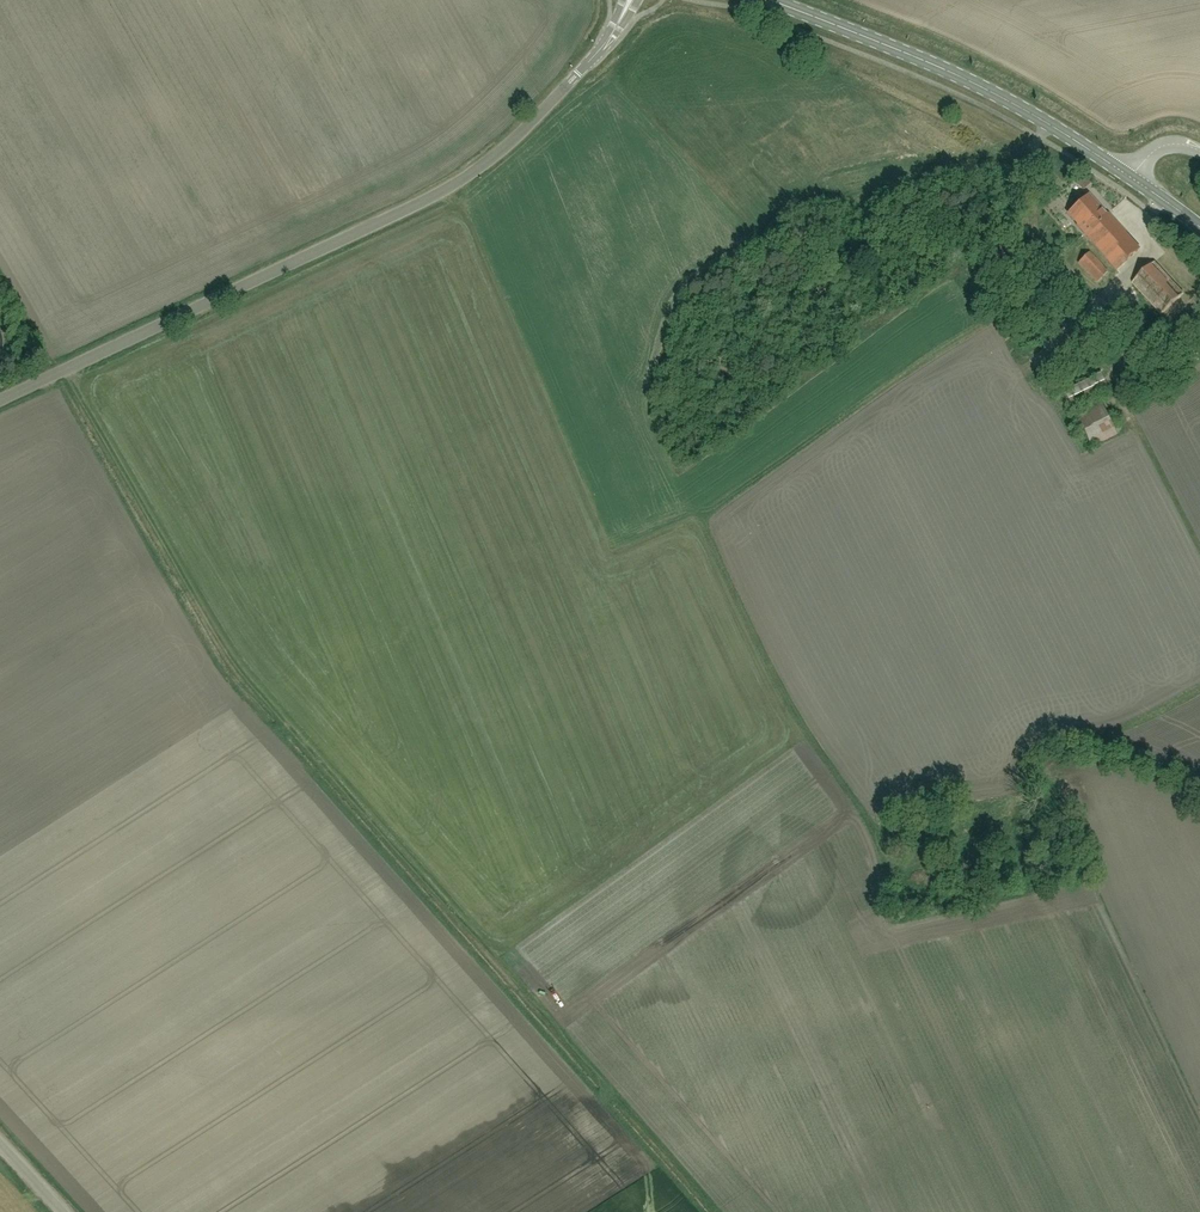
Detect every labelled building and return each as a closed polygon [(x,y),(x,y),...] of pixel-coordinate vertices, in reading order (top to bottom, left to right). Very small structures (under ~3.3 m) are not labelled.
[(1143,251),(1092,194),(1070,214),(1121,271),(1143,251)] [(1110,274),(1092,253),(1081,262),(1100,283),(1110,274)] [(1188,299),(1156,264),(1134,284),(1166,319),(1188,299)] [(1105,376),(1069,393),(1076,408),(1112,392),(1105,376)] [(1118,434),(1102,405),(1080,417),(1096,446),(1118,434)]
